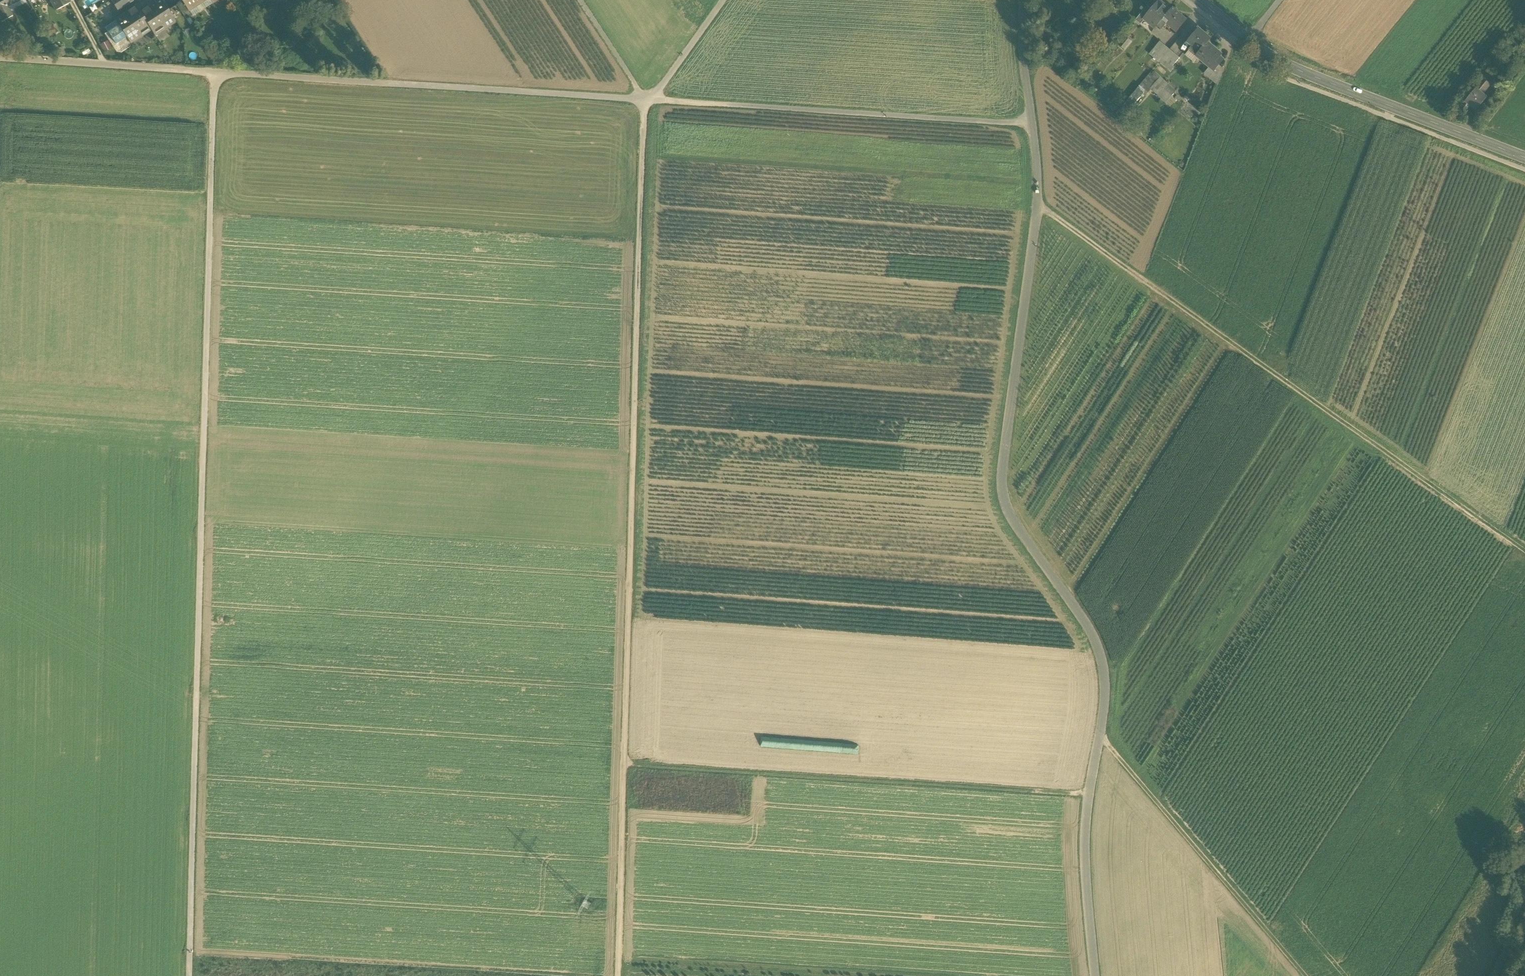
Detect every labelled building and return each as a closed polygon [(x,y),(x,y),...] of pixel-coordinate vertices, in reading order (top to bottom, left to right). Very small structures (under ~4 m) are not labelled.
[(21,0),(0,0),(0,16),(3,21),(12,16),(8,7),(21,0)] [(51,0),(56,10),(70,3),(68,0),(51,0)] [(118,11),(133,1),(132,0),(111,0),(118,11)] [(141,12),(140,13),(148,25),(151,29),(152,31),(162,25),(164,29),(176,21),(168,10),(162,0),(160,0),(141,12)] [(187,8),(188,8),(199,0),(182,0),(182,1),(187,8)] [(190,11),(207,0),(199,0),(188,8),(190,11)] [(213,2),(212,0),(207,0),(190,11),(192,15),(193,16),(214,3),(213,2)] [(182,1),(177,5),(186,19),(192,15),(190,11),(188,8),(187,8),(182,1)] [(1157,25),(1162,20),(1170,11),(1159,1),(1152,9),(1145,18),(1145,19),(1155,27),(1157,25)] [(178,25),(186,19),(177,5),(168,10),(176,21),(178,25)] [(1136,19),(1141,24),(1145,19),(1145,18),(1152,9),(1147,5),(1136,19)] [(115,20),(118,25),(126,37),(130,43),(130,44),(131,43),(130,42),(141,35),(139,32),(148,25),(140,13),(141,12),(136,6),(135,6),(136,7),(116,20),(115,19),(115,20)] [(1172,8),(1170,11),(1162,20),(1166,24),(1176,32),(1187,20),(1172,8)] [(104,28),(107,33),(118,25),(115,20),(104,28)] [(1157,25),(1162,29),(1166,24),(1162,20),(1157,25)] [(108,34),(115,44),(126,37),(118,25),(107,33),(108,34)] [(139,32),(141,35),(151,29),(148,25),(139,32)] [(162,25),(152,31),(154,35),(164,29),(162,25)] [(336,42),(353,36),(351,29),(333,35),(336,42)] [(1189,50),(1199,58),(1202,54),(1203,54),(1210,46),(1207,44),(1210,40),(1197,29),(1188,41),(1193,45),(1189,50)] [(115,44),(108,34),(105,35),(116,52),(121,53),(129,47),(130,43),(119,50),(115,44)] [(130,43),(126,37),(115,44),(119,50),(130,43)] [(1119,44),(1125,49),(1130,42),(1125,38),(1119,44)] [(103,51),(111,49),(109,41),(101,43),(103,51)] [(1149,54),(1154,58),(1165,45),(1160,41),(1149,54)] [(1170,50),(1165,45),(1154,58),(1159,62),(1170,50)] [(1210,46),(1203,54),(1202,54),(1199,58),(1214,71),(1216,70),(1218,67),(1219,63),(1217,61),(1221,55),(1210,46)] [(1181,59),(1170,50),(1159,62),(1170,71),(1181,59)] [(1477,74),(1483,79),(1489,84),(1496,76),(1484,66),(1477,74)] [(1206,81),(1216,89),(1222,75),(1216,70),(1214,71),(1206,81)] [(1481,93),(1489,84),(1483,79),(1476,88),(1481,93)] [(1143,88),(1148,92),(1153,86),(1148,82),(1143,88)] [(1464,102),(1475,111),(1487,97),(1481,93),(1476,88),(1464,102)]
